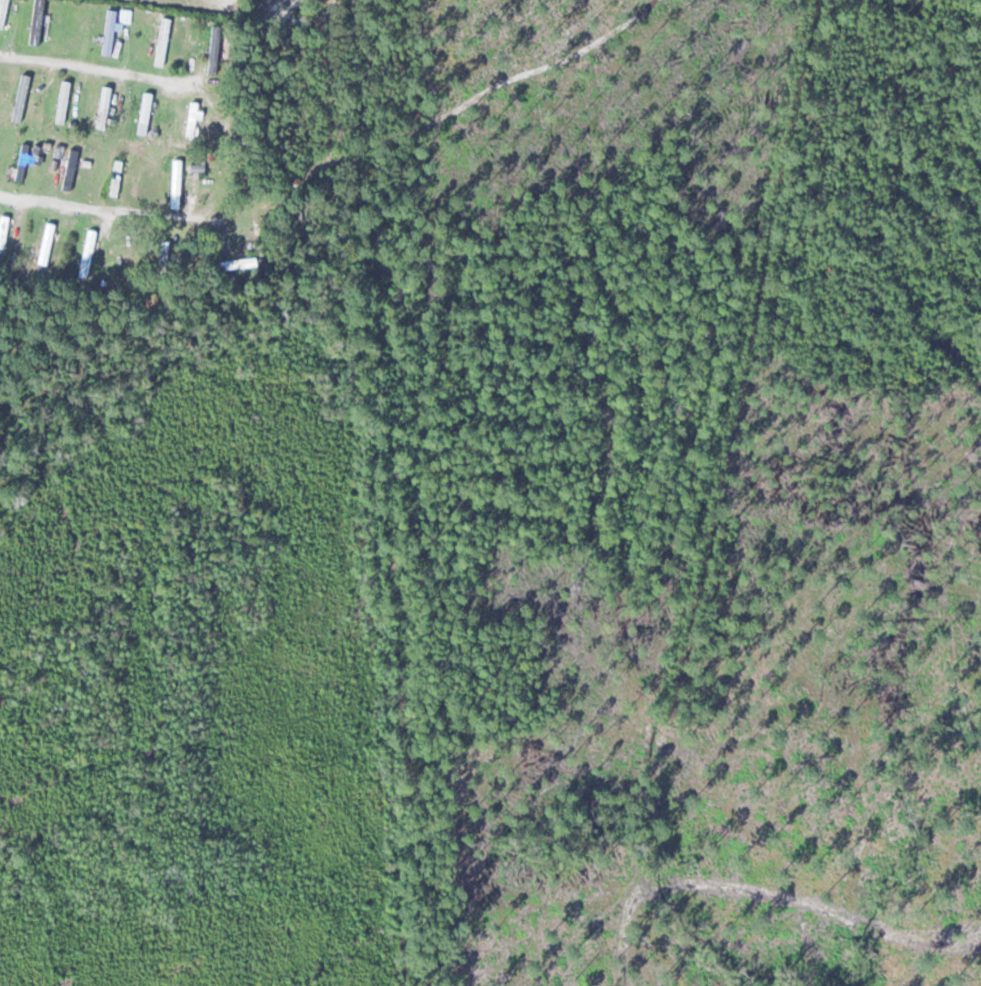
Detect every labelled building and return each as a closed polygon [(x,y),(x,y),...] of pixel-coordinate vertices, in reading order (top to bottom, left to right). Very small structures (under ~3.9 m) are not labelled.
[(4,29),(9,0),(0,0),(0,28),(4,29)] [(117,9),(106,8),(100,54),(111,56),(117,9)] [(152,64),(164,65),(170,17),(158,15),(152,64)] [(221,26),(210,26),(208,69),(219,70),(221,26)] [(9,120),(20,122),(31,76),(20,73),(9,120)] [(67,94),(68,94),(69,74),(56,74),(55,122),(66,122),(67,94)] [(111,107),(108,107),(111,87),(100,85),(95,126),(108,128),(111,107)] [(151,92),(140,91),(136,133),(146,134),(151,92)] [(184,134),(194,134),(197,101),(188,101),(184,134)] [(20,142),(13,180),(23,182),(26,162),(39,164),(42,146),(20,142)] [(79,149),(67,147),(59,189),(71,192),(79,149)] [(180,158),(169,158),(169,208),(180,208),(180,158)] [(107,194),(117,196),(123,160),(113,159),(107,194)] [(8,216),(0,215),(0,248),(5,248),(8,216)] [(47,265),(54,220),(43,218),(35,263),(47,265)] [(78,276),(89,277),(94,230),(84,229),(78,276)] [(211,264),(214,273),(255,264),(253,254),(211,264)]
